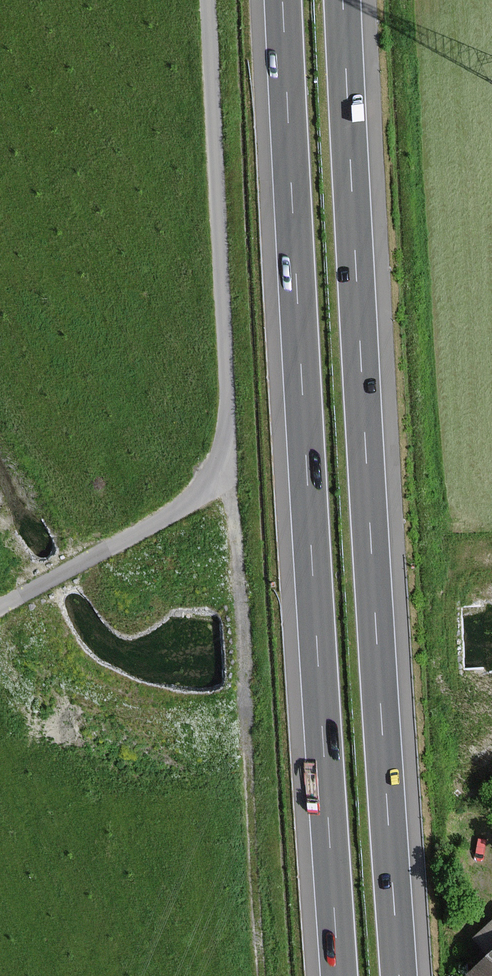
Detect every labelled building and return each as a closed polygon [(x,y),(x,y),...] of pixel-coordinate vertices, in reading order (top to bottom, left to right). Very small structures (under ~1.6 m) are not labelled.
[(475,938),(491,955),(469,975),(471,975),(491,975),(491,923),(475,938)]
